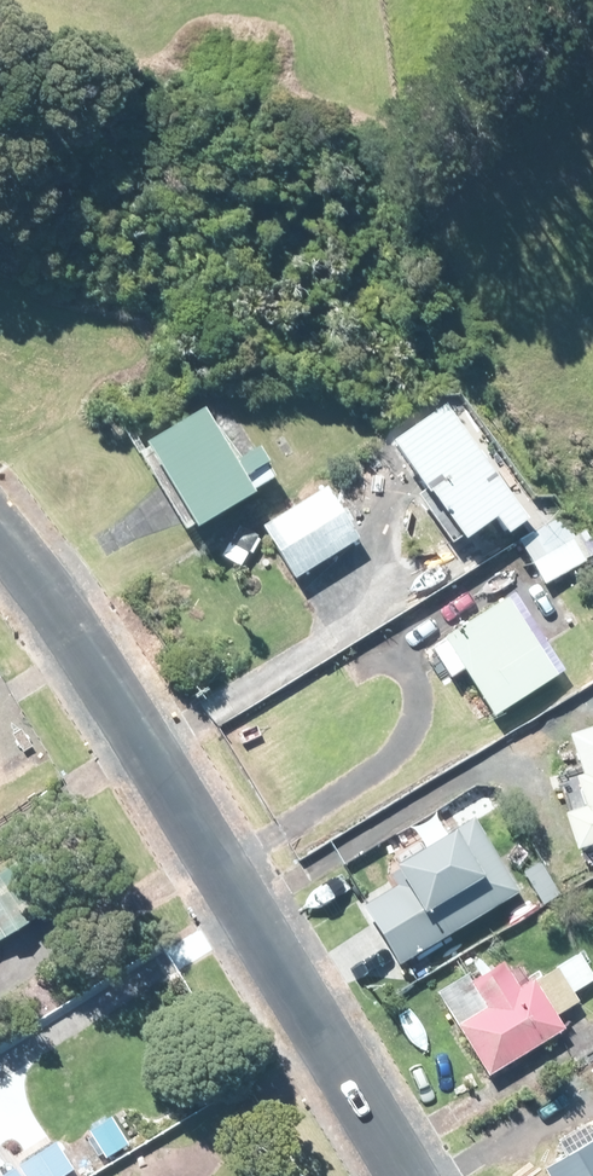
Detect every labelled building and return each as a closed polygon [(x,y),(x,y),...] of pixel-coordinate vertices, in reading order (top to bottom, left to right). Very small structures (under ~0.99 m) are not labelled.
[(497,399),(509,390),(500,380),(489,389),(497,399)] [(501,536),(522,521),(441,406),(386,444),(456,543),(474,531),(489,519),(501,536)] [(243,495),(266,481),(249,452),(225,467),(194,414),(138,446),(134,449),(155,483),(180,526),(184,533),(244,497),(243,495)] [(294,577),(352,540),(321,489),(277,516),(258,529),(262,535),(290,579),(294,577)] [(531,563),(573,538),(559,516),(531,533),(517,541),(531,563)] [(251,536),(241,531),(234,527),(231,532),(219,557),(237,566),(251,536)] [(536,648),(542,644),(525,617),(518,622),(502,597),(462,623),(468,631),(445,646),(441,639),(426,649),(437,666),(446,680),(458,673),(486,718),(552,675),(536,648)] [(572,781),(581,808),(560,816),(570,850),(592,843),(592,727),(565,736),(576,769),(579,779),(572,781)] [(359,903),(393,962),(512,890),(467,817),(386,866),(395,882),(359,903)] [(555,893),(537,863),(521,873),(539,902),(555,893)] [(37,917),(12,869),(0,876),(0,936),(37,917)] [(551,1017),(574,1002),(569,995),(592,980),(577,956),(545,976),(531,984),(528,981),(514,989),(504,973),(496,960),(464,980),(482,1009),(454,1028),(483,1076),(559,1029),(551,1017)] [(588,1132),(583,1124),(553,1141),(555,1145),(563,1158),(541,1171),(544,1175),(592,1175),(592,1129),(588,1132)]
